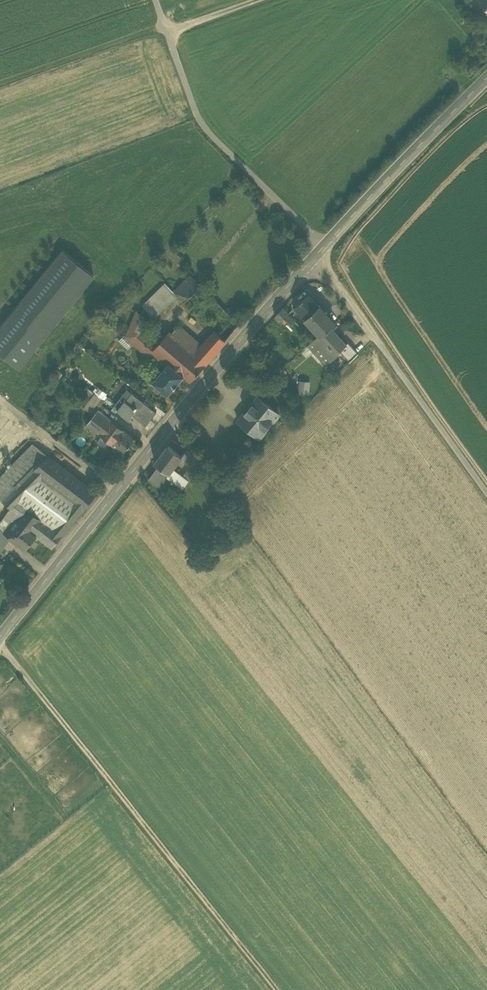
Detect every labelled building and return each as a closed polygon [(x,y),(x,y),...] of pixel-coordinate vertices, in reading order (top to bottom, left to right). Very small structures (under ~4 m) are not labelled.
[(486,9),(486,0),(479,0),(486,9)] [(18,368),(94,275),(63,250),(0,327),(0,354),(18,368)] [(177,296),(183,302),(201,285),(190,275),(174,291),(178,296),(177,296)] [(155,318),(177,296),(178,296),(174,291),(165,283),(142,305),(155,318)] [(205,324),(214,332),(224,342),(239,324),(201,285),(183,302),(205,324)] [(294,307),(305,319),(319,307),(308,295),(294,307)] [(305,319),(318,334),(321,337),(330,328),(335,323),(319,306),(319,307),(305,319)] [(280,322),(284,319),(289,314),(283,307),(275,317),(278,320),(280,322)] [(136,311),(126,336),(133,343),(148,356),(149,355),(149,354),(153,350),(139,338),(141,334),(146,320),(140,313),(139,314),(136,311)] [(300,325),(289,314),(284,319),(295,330),(300,325)] [(179,325),(171,335),(193,354),(202,345),(179,325)] [(346,345),(330,328),(321,337),(318,334),(308,344),(314,351),(322,359),(327,364),(338,354),(337,354),(339,351),(346,345)] [(190,382),(205,364),(193,354),(171,335),(168,332),(155,347),(153,350),(183,376),(190,382)] [(214,332),(209,338),(219,347),(224,342),(214,332)] [(127,349),(133,343),(126,336),(124,334),(119,340),(127,349)] [(155,347),(141,334),(139,338),(153,350),(155,347)] [(209,338),(202,345),(212,356),(219,347),(209,338)] [(339,351),(344,357),(353,348),(348,343),(346,345),(339,351)] [(314,351),(308,344),(301,351),(307,357),(311,353),(314,351)] [(202,345),(193,354),(205,364),(212,356),(202,345)] [(358,354),(353,348),(344,357),(349,362),(358,354)] [(183,376),(153,350),(149,354),(149,355),(164,367),(152,381),(168,394),(183,376)] [(322,359),(314,351),(311,353),(319,362),(322,359)] [(57,368),(53,373),(59,379),(63,373),(57,368)] [(309,394),(311,381),(299,380),(298,393),(309,394)] [(94,392),(93,391),(88,387),(83,393),(89,398),(94,392)] [(94,392),(105,401),(107,397),(96,388),(93,391),(94,392)] [(133,416),(146,426),(157,413),(132,393),(127,390),(114,408),(118,411),(128,419),(132,414),(134,416),(133,416)] [(98,409),(102,405),(105,401),(94,392),(89,398),(83,406),(94,415),(98,410),(98,409)] [(238,421),(258,439),(279,413),(259,396),(238,421)] [(98,409),(107,416),(110,412),(102,405),(98,409)] [(87,424),(97,432),(104,425),(109,429),(114,422),(98,410),(94,415),(87,424)] [(109,442),(123,453),(135,438),(114,422),(109,429),(104,425),(97,432),(100,435),(109,442)] [(109,442),(100,435),(95,442),(104,449),(109,442)] [(3,501),(48,455),(32,443),(0,476),(0,499),(3,501)] [(154,462),(159,466),(149,479),(163,490),(172,479),(167,476),(168,473),(169,474),(173,469),(182,458),(183,456),(182,456),(168,445),(154,462)] [(188,448),(182,456),(183,456),(182,458),(188,464),(194,458),(188,448)] [(11,508),(12,509),(19,502),(41,479),(55,461),(48,455),(3,501),(11,508)] [(190,466),(196,471),(200,466),(194,458),(188,464),(190,466)] [(55,461),(41,479),(73,503),(83,510),(97,493),(55,461)] [(190,466),(182,476),(189,481),(196,471),(190,466)] [(173,481),(183,488),(189,481),(182,476),(173,469),(169,474),(168,473),(167,476),(172,479),(172,480),(173,481)] [(19,502),(53,528),(65,513),(69,507),(73,503),(41,479),(19,502)] [(52,548),(63,535),(53,528),(19,502),(12,509),(18,514),(23,518),(20,522),(36,536),(37,535),(52,548)] [(73,503),(69,507),(79,515),(83,510),(73,503)] [(69,507),(65,513),(75,521),(79,515),(69,507)] [(3,533),(18,514),(12,509),(11,508),(0,522),(0,530),(3,533)] [(63,535),(75,521),(65,513),(53,528),(63,535)] [(11,539),(25,550),(36,536),(20,522),(23,518),(18,514),(3,533),(11,539)] [(4,548),(11,539),(3,533),(0,530),(0,553),(4,548)]
